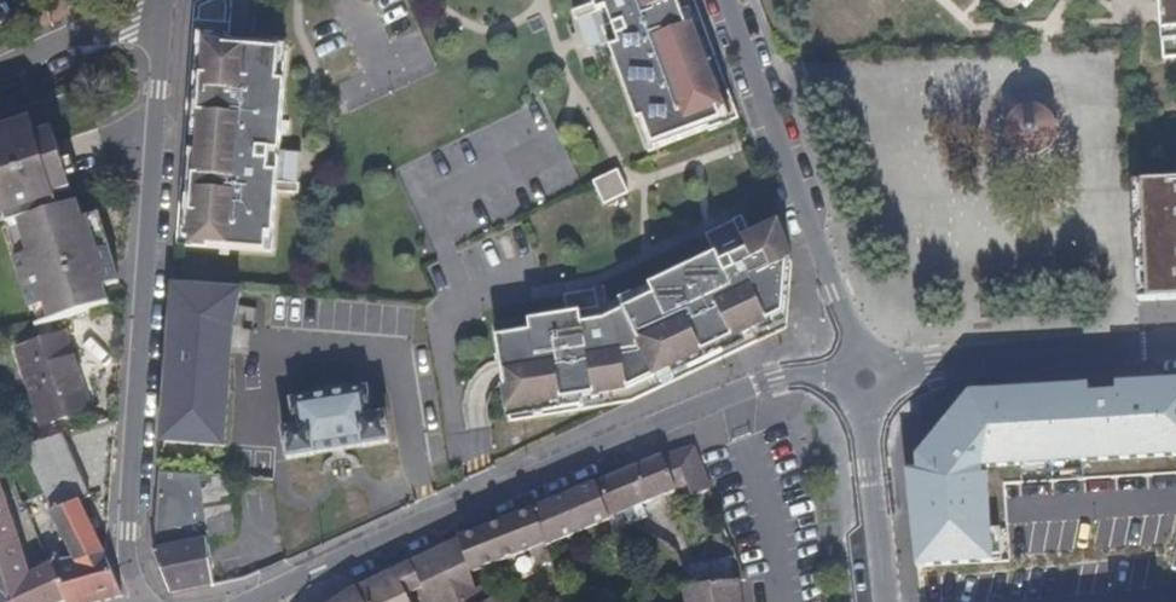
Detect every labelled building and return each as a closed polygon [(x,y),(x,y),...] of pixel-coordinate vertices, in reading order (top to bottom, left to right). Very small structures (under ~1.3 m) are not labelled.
[(194,3),(177,245),(273,253),(276,193),(298,194),(301,153),(280,152),(287,47),(228,42),(231,2),(230,0),(201,0),(194,3)] [(694,0),(590,0),(592,7),(571,15),(587,53),(607,46),(649,155),(739,122),(694,0)] [(1163,59),(1175,58),(1175,0),(1157,0),(1163,59)] [(328,56),(334,77),(354,72),(348,51),(328,56)] [(1056,137),(1057,129),(1056,126),(1055,123),(1052,117),(1048,113),(1041,108),(1036,107),(1029,107),(1022,109),(1017,113),(1013,117),(1009,123),(1008,127),(1008,131),(1008,137),(1010,144),(1014,149),(1021,155),(1027,156),(1034,156),(1041,155),(1045,153),(1050,148),(1054,143),(1056,137)] [(4,228),(18,224),(28,256),(15,260),(30,312),(44,307),(49,324),(110,305),(105,288),(98,290),(93,273),(115,266),(99,216),(84,220),(79,204),(59,210),(55,197),(72,192),(67,179),(56,143),(47,115),(0,130),(0,230),(4,228)] [(620,172),(596,183),(606,206),(631,195),(620,172)] [(1140,183),(1145,300),(1175,299),(1175,181),(1140,183)] [(569,319),(496,328),(511,423),(633,404),(788,331),(793,265),(779,229),(753,242),(742,220),(734,224),(735,226),(707,240),(717,260),(609,311),(607,291),(597,292),(597,295),(567,298),(569,319)] [(28,256),(18,224),(4,228),(15,260),(28,256)] [(121,284),(115,266),(93,273),(98,290),(105,288),(121,284)] [(241,291),(174,286),(170,325),(177,326),(175,348),(169,347),(166,388),(180,388),(179,403),(162,442),(224,446),(231,352),(225,351),(227,320),(234,320),(241,291)] [(49,324),(44,307),(30,312),(35,329),(49,324)] [(90,410),(66,335),(17,351),(41,427),(90,410)] [(288,459),(390,443),(385,414),(374,416),(368,385),(290,397),(295,428),(285,430),(288,459)] [(1059,601),(1175,601),(1175,460),(1126,462),(1123,399),(1048,402),(1051,467),(1025,469),(1028,523),(1055,521),(1059,601)] [(37,443),(34,430),(22,433),(5,439),(10,452),(24,447),(37,443)] [(37,443),(24,447),(25,450),(11,457),(31,500),(44,494),(45,496),(76,562),(105,554),(79,501),(87,498),(60,436),(37,443)] [(611,522),(615,533),(633,525),(645,520),(640,507),(687,486),(691,495),(711,488),(694,445),(662,458),(640,467),(596,484),(611,522)] [(214,586),(199,474),(160,475),(155,538),(154,554),(155,557),(171,595),(214,586)] [(0,479),(0,566),(12,601),(66,601),(51,565),(43,569),(31,576),(20,540),(0,479)] [(482,588),(476,591),(473,574),(534,551),(539,565),(561,557),(556,545),(611,522),(596,484),(459,540),(411,563),(423,589),(429,601),(489,601),(482,588)] [(981,546),(926,548),(928,601),(983,600),(981,546)] [(107,560),(106,554),(76,562),(51,565),(66,601),(104,601),(123,597),(107,560)] [(737,557),(682,570),(688,589),(739,582),(745,581),(744,577),(737,557)] [(423,589),(411,563),(394,572),(406,597),(423,589)] [(0,566),(0,601),(12,601),(0,566)] [(406,597),(394,572),(357,589),(356,589),(335,601),(409,601),(406,597)] [(739,582),(688,589),(683,589),(685,601),(742,601),(739,582)]
